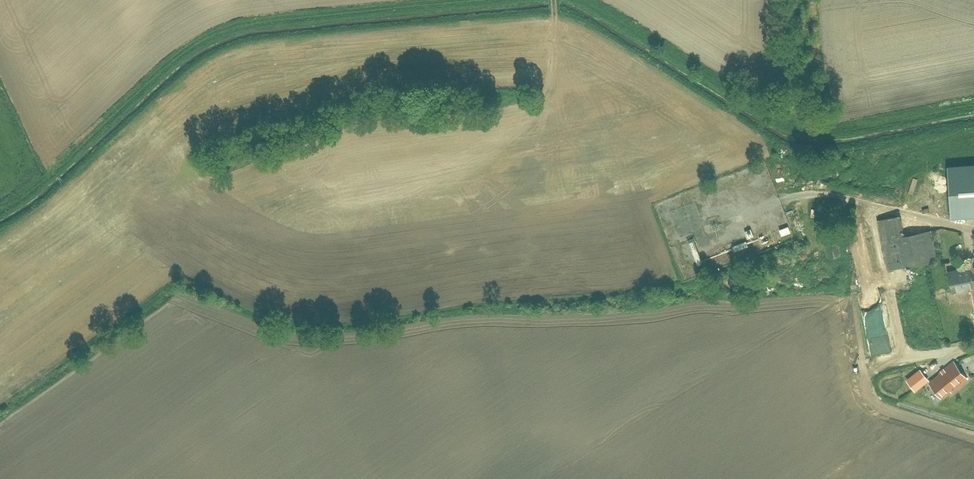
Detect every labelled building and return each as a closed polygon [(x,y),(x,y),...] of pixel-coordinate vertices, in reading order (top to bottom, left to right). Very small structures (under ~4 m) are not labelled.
[(973,214),(973,164),(951,165),(954,215),(973,214)] [(905,215),(880,219),(888,271),(938,263),(932,231),(908,235),(905,215)] [(826,242),(827,257),(840,256),(838,241),(826,242)] [(973,289),(973,265),(970,265),(971,269),(949,273),(952,292),(973,288),(973,289)] [(928,382),(941,398),(967,378),(954,362),(928,382)]
